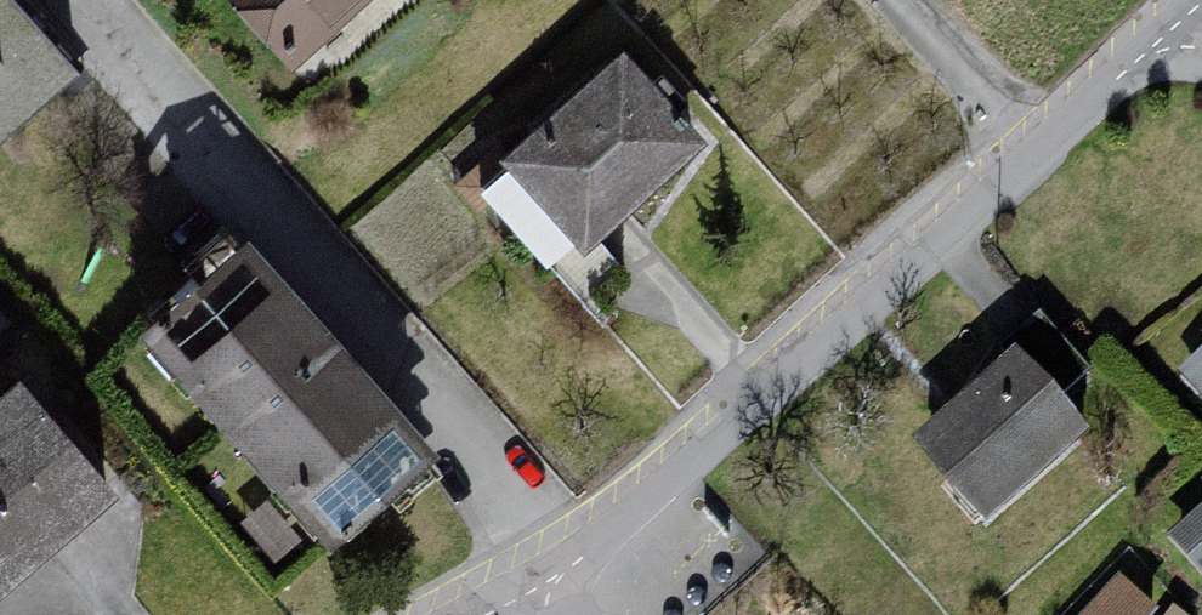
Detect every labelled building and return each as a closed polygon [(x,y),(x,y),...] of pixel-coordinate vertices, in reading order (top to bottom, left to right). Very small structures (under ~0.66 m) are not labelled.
[(15,149),(90,76),(24,0),(0,0),(0,134),(15,149)] [(305,69),(384,0),(255,0),(305,69)] [(637,56),(516,160),(600,259),(713,150),(637,56)] [(270,238),(161,334),(358,542),(450,453),(270,238)] [(1183,386),(1201,405),(1201,367),(1183,386)] [(1035,368),(931,452),(1008,534),(1115,446),(1035,368)] [(21,582),(136,496),(40,376),(0,401),(0,560),(21,582)] [(1173,531),(1201,562),(1201,505),(1173,531)] [(1114,590),(1094,614),(1158,614),(1114,590)]
